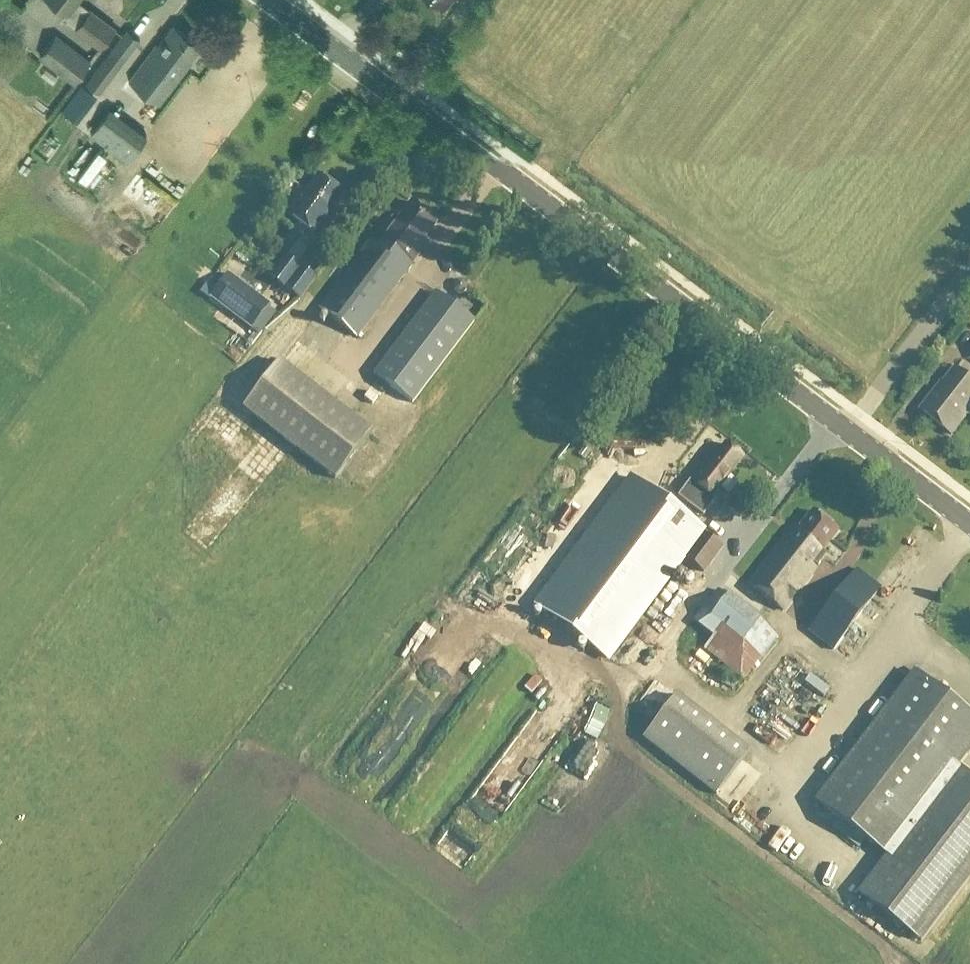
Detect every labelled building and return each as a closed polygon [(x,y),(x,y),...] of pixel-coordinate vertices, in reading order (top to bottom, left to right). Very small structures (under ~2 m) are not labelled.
[(75,0),(53,0),(66,10),(62,16),(75,26),(74,27),(98,45),(112,27),(88,9),(87,10),(75,0)] [(184,64),(199,45),(171,24),(155,45),(153,44),(127,79),(157,102),(185,65),(184,64)] [(84,81),(96,91),(137,38),(124,28),(84,81)] [(71,80),(87,60),(56,36),(40,56),(71,80)] [(45,67),(40,73),(52,82),(57,76),(45,67)] [(63,109),(77,119),(88,104),(74,93),(63,109)] [(127,159),(144,135),(106,107),(89,132),(127,159)] [(341,201),(314,181),(303,197),(301,195),(283,221),(293,228),(276,250),(285,256),(266,281),(295,302),(311,281),(294,268),(313,243),(314,243),(328,224),(325,223),(341,201)] [(433,225),(408,206),(394,224),(390,221),(371,246),(368,243),(317,313),(354,340),(417,256),(415,255),(424,243),(421,241),(433,225)] [(266,304),(227,276),(215,293),(211,299),(249,327),(266,304)] [(463,285),(459,282),(454,282),(450,287),(451,292),(455,295),(460,295),(464,291),(463,285)] [(211,299),(215,293),(205,285),(198,295),(208,302),(211,299)] [(408,405),(470,325),(433,295),(370,376),(408,405)] [(369,433),(277,364),(239,411),(332,482),(369,433)] [(953,371),(935,394),(934,393),(917,415),(947,439),(968,413),(966,412),(969,407),(969,385),(953,371)] [(251,433),(236,445),(249,461),(264,448),(251,433)] [(720,448),(711,460),(707,457),(675,499),(700,518),(713,502),(709,499),(738,462),(720,448)] [(601,658),(697,532),(631,482),(535,609),(601,658)] [(833,535),(808,515),(794,532),(789,528),(747,586),(779,612),(814,567),(810,563),(833,535)] [(700,575),(718,550),(699,536),(680,561),(700,575)] [(829,651),(851,622),(876,590),(853,572),(806,633),(829,651)] [(688,622),(698,628),(720,598),(711,591),(688,622)] [(730,615),(685,674),(725,704),(770,646),(730,615)] [(794,668),(799,662),(782,649),(777,655),(794,668)] [(969,877),(969,782),(955,771),(969,751),(969,720),(911,676),(814,805),(838,823),(832,831),(857,851),(864,842),(886,859),(857,897),(919,944),(969,877)] [(745,752),(671,697),(638,741),(712,796),(745,752)] [(750,835),(766,817),(759,811),(744,830),(750,835)]
